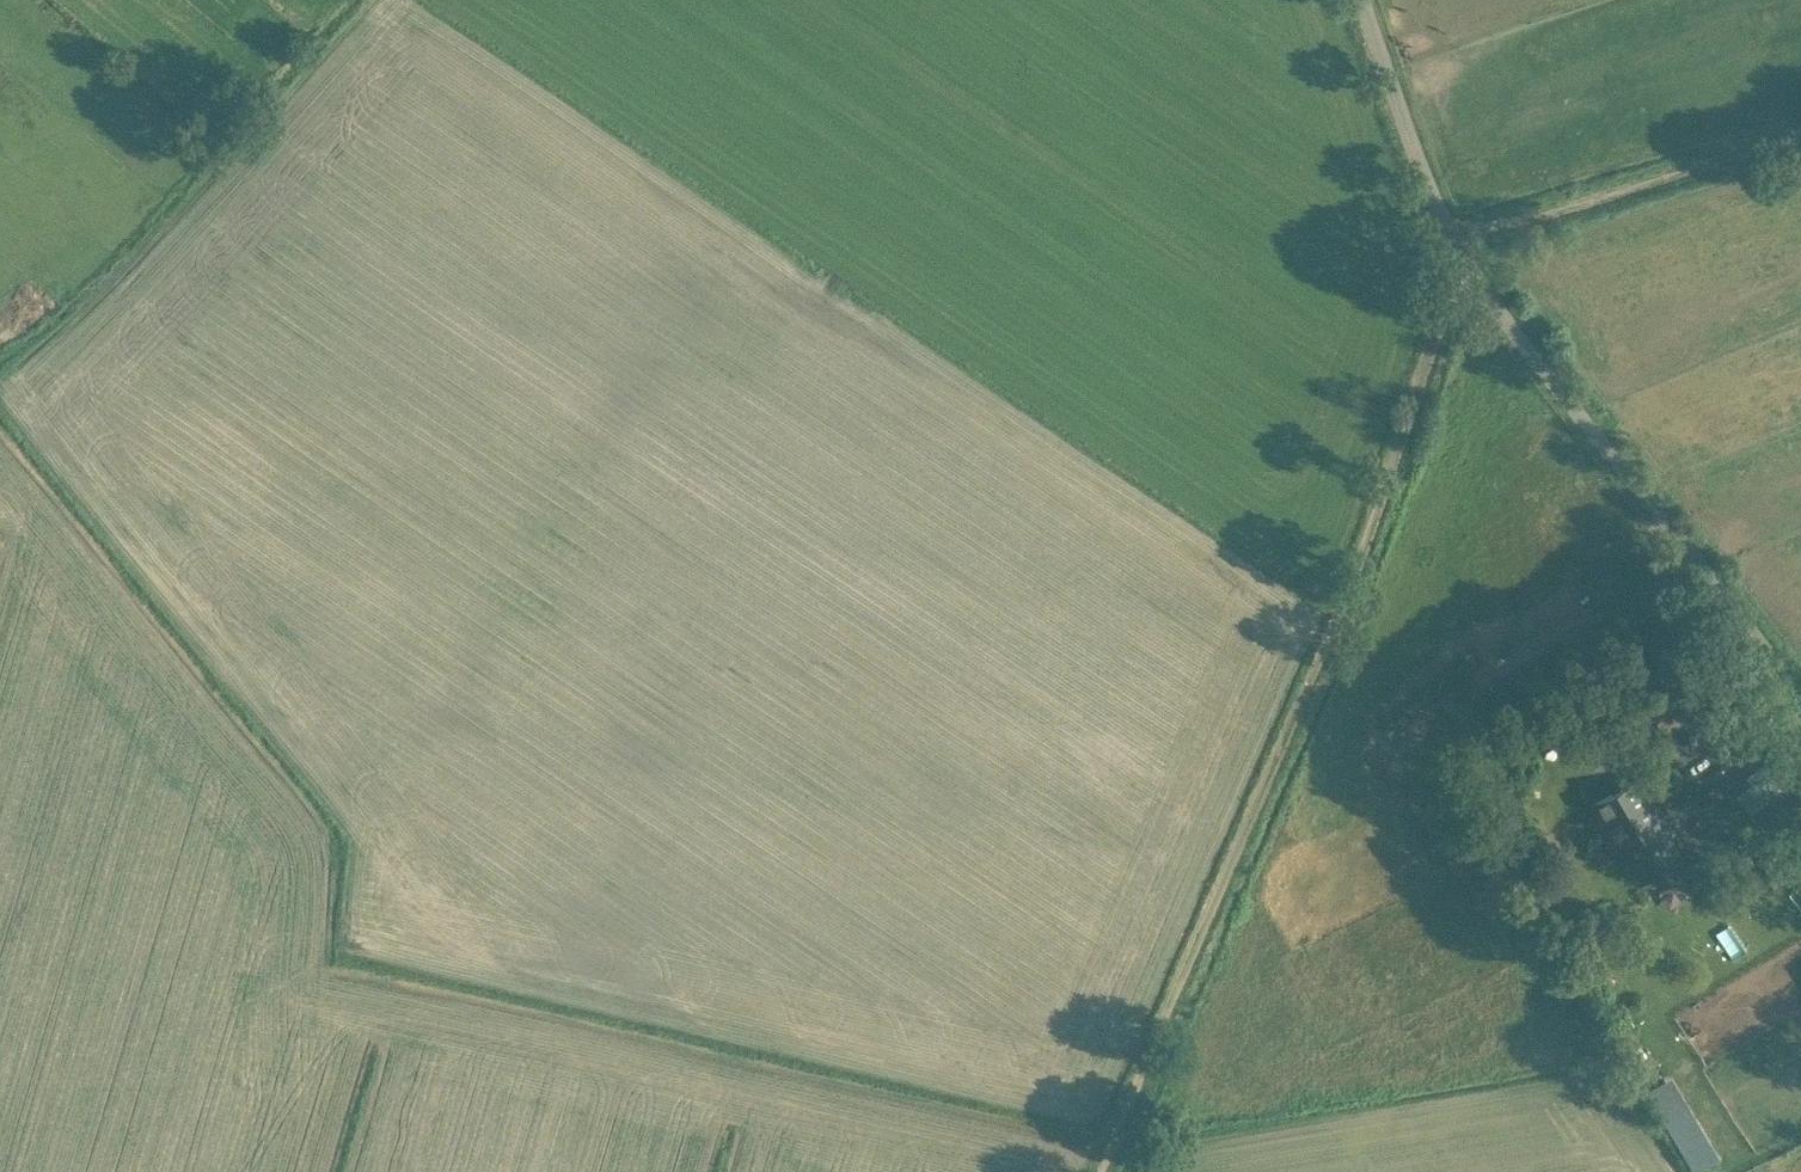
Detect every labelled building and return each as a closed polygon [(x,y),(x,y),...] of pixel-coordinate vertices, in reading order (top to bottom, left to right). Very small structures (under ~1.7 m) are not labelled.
[(1638,777),(1596,802),(1608,822),(1611,821),(1620,837),(1617,839),(1638,874),(1656,864),(1659,869),(1680,857),(1657,817),(1660,815),(1638,777)] [(1664,1078),(1646,1088),(1691,1165),(1716,1150),(1710,1140),(1703,1144),(1664,1078)]
